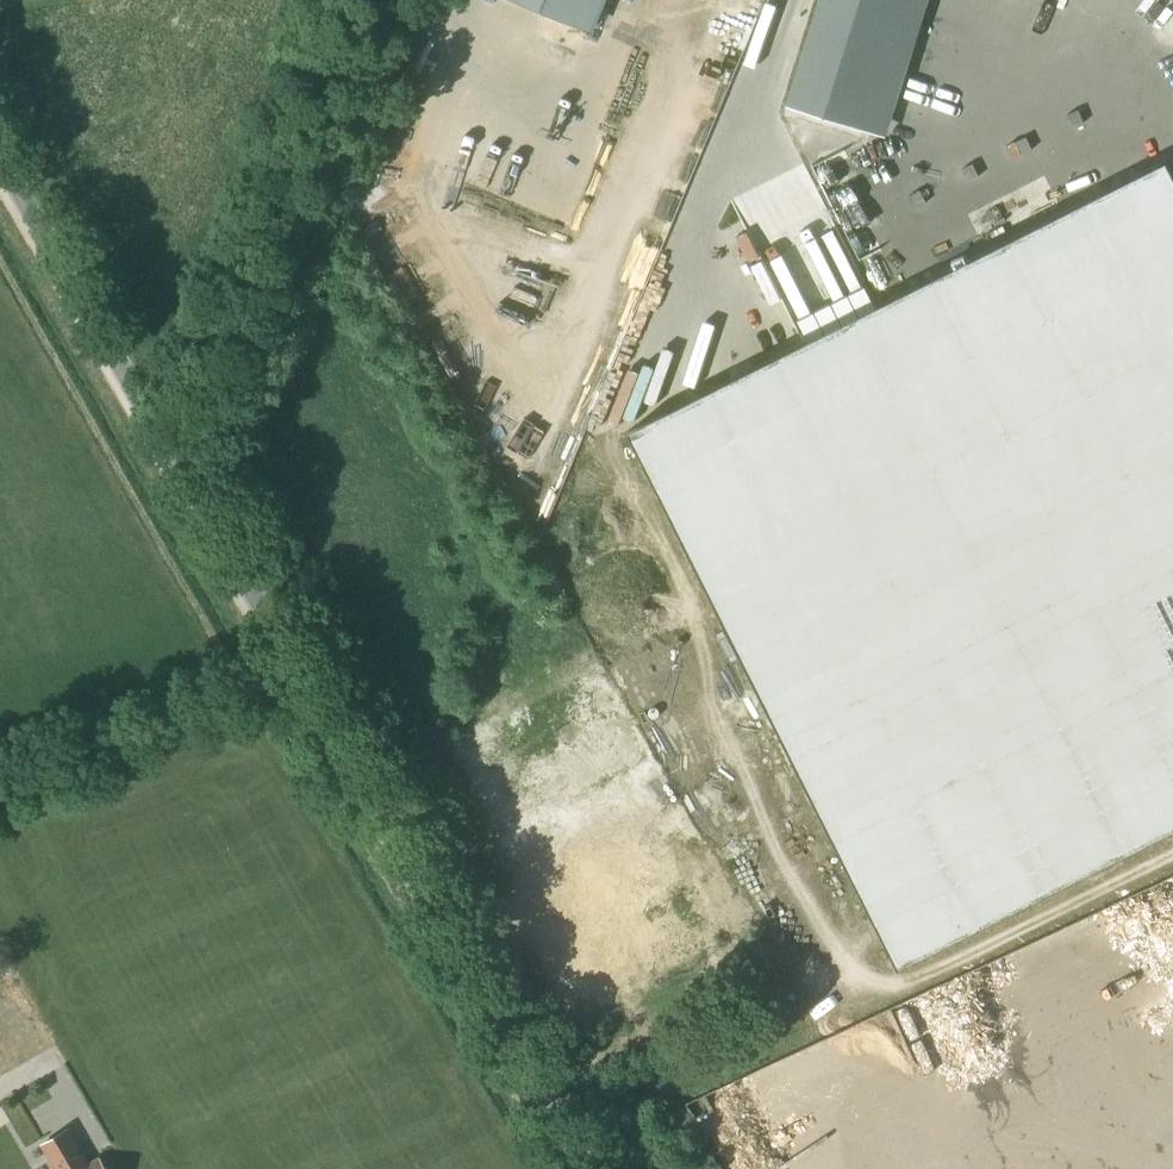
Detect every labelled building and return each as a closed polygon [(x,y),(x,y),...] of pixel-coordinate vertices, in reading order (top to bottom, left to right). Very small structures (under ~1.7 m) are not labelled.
[(591,30),(604,0),(518,0),(591,30)] [(787,105),(861,128),(901,0),(820,0),(787,105)] [(1162,206),(1137,154),(594,410),(850,953),(1172,800),(1172,201),(1162,206)] [(637,722),(509,785),(536,838),(663,775),(637,722)] [(580,921),(668,881),(629,797),(541,837),(580,921)] [(693,917),(570,980),(588,1015),(711,953),(693,917)] [(100,1160),(89,1167),(87,1163),(76,1145),(67,1130),(43,1144),(52,1160),(58,1168),(105,1168),(100,1160)]
